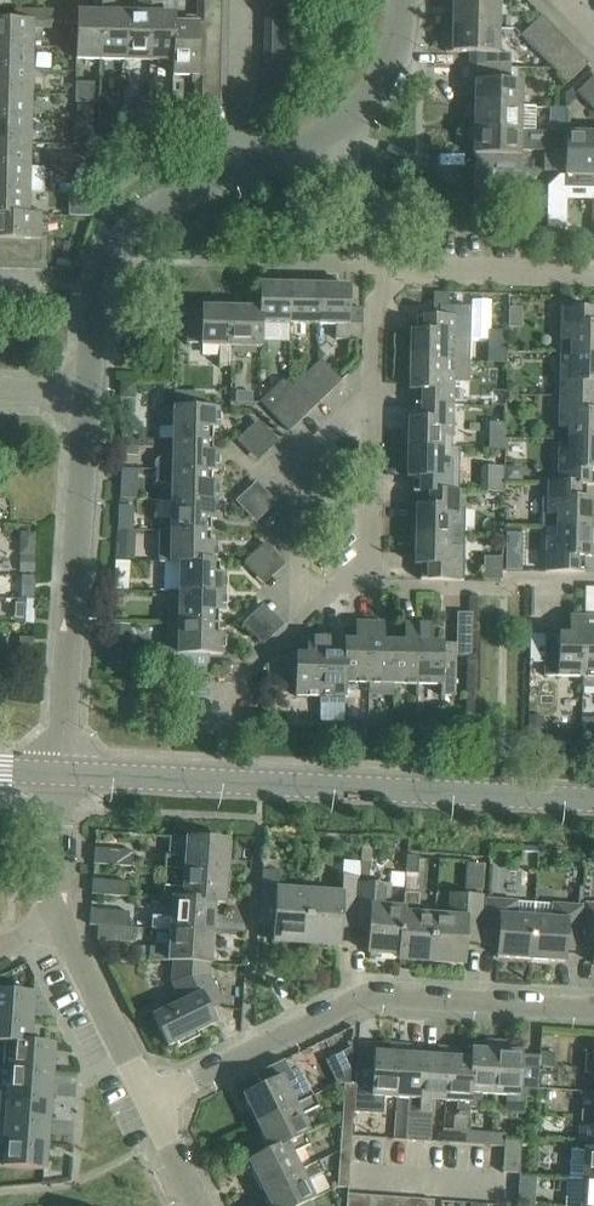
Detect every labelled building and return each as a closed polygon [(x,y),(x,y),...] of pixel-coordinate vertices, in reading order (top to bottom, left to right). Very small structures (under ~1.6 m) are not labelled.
[(101,12),(101,60),(125,60),(126,13),(113,13),(114,0),(102,0),(101,12)] [(126,13),(125,60),(149,61),(151,0),(139,0),(139,13),(126,13)] [(149,61),(173,61),(174,61),(174,23),(175,23),(175,14),(162,14),(162,0),(151,0),(149,61)] [(266,10),(294,11),(294,0),(266,0),(266,10)] [(471,3),(447,3),(447,14),(453,14),(452,27),(447,27),(499,29),(499,0),(471,0),(471,3)] [(199,19),(227,19),(227,5),(199,5),(199,19)] [(32,46),(33,30),(52,30),(52,23),(50,23),(51,11),(15,10),(15,21),(0,21),(0,45),(32,46)] [(294,11),(266,10),(266,25),(294,25),(294,11)] [(101,12),(51,11),(50,23),(52,23),(77,24),(76,59),(101,60),(101,12)] [(522,36),(531,45),(552,25),(543,15),(522,36)] [(198,77),(198,63),(198,48),(198,32),(227,33),(227,19),(199,19),(198,24),(175,23),(174,23),(174,61),(173,61),(173,75),(192,76),(192,82),(198,82),(198,77)] [(294,39),(294,25),(266,25),(265,39),(294,39)] [(552,25),(531,45),(540,55),(561,35),(552,25)] [(482,53),(482,67),(511,68),(511,53),(498,53),(499,29),(447,27),(446,38),(452,38),(452,52),(482,53)] [(198,32),(198,48),(226,49),(227,33),(198,32)] [(540,55),(549,64),(570,44),(561,35),(540,55)] [(293,53),(294,39),(265,39),(265,53),(293,53)] [(570,44),(549,64),(558,74),(579,53),(570,44)] [(32,46),(0,45),(0,69),(32,70),(32,46)] [(198,48),(198,63),(226,63),(226,49),(198,48)] [(265,53),(265,67),(293,67),(293,53),(265,53)] [(589,63),(579,53),(558,74),(568,83),(589,63)] [(198,77),(226,78),(226,63),(198,63),(198,77)] [(293,81),(293,67),(265,67),(264,81),(293,81)] [(511,82),(511,68),(482,67),(481,81),(470,81),(469,92),(475,92),(475,105),(469,105),(521,107),(522,82),(511,82)] [(32,70),(0,69),(0,94),(31,95),(32,70)] [(577,93),(576,94),(593,112),(593,76),(577,93)] [(198,77),(198,82),(197,92),(225,93),(226,78),(198,77)] [(264,81),(264,95),(292,96),(293,81),(264,81)] [(565,94),(565,105),(576,94),(577,93),(572,88),(565,94)] [(225,107),(225,93),(197,92),(197,107),(225,107)] [(31,95),(0,94),(0,118),(31,119),(31,95)] [(123,126),(123,112),(123,101),(97,101),(97,113),(97,127),(123,126)] [(93,104),(77,104),(77,119),(93,119),(93,104)] [(535,107),(521,107),(469,105),(469,116),(475,116),(474,129),(469,129),(469,130),(521,131),(535,131),(535,107)] [(214,113),(213,127),(224,128),(225,114),(214,113)] [(566,132),(566,116),(556,116),(556,132),(566,132)] [(30,143),(31,119),(0,118),(0,143),(30,143)] [(535,131),(521,131),(469,130),(468,140),(474,141),(474,155),(475,155),(475,169),(520,170),(521,155),(520,155),(520,150),(563,151),(563,132),(535,131)] [(593,189),(593,139),(586,139),(586,133),(566,133),(564,188),(593,189)] [(75,134),(74,144),(89,144),(89,135),(75,134)] [(30,167),(30,143),(0,143),(0,167),(30,167)] [(94,145),(81,145),(81,153),(86,158),(93,158),(94,158),(94,145)] [(30,167),(0,167),(0,191),(29,192),(44,192),(44,168),(30,167)] [(79,192),(93,192),(93,182),(79,181),(79,192)] [(29,192),(0,191),(0,215),(29,216),(29,215),(29,192)] [(565,193),(548,192),(548,223),(566,223),(565,193)] [(18,241),(32,241),(46,241),(47,235),(40,234),(41,216),(29,215),(29,216),(0,215),(0,268),(2,268),(3,240),(18,241)] [(3,240),(2,268),(17,268),(18,241),(3,240)] [(32,241),(18,241),(17,268),(32,269),(32,241)] [(46,241),(32,241),(32,269),(46,269),(46,241)] [(260,308),(232,307),(231,366),(232,366),(232,347),(260,347),(262,284),(261,284),(260,308)] [(291,285),(262,284),(260,347),(261,347),(262,323),(290,324),(291,285)] [(291,285),(290,324),(319,324),(320,285),(291,285)] [(320,285),(319,324),(336,325),(335,339),(362,340),(363,324),(363,309),(363,308),(349,308),(349,286),(320,285)] [(410,361),(469,362),(470,333),(455,332),(455,318),(454,318),(454,293),(432,293),(432,317),(417,317),(417,318),(424,318),(423,332),(411,332),(410,361)] [(511,306),(512,294),(491,293),(490,325),(525,326),(526,307),(511,306)] [(220,366),(231,366),(232,307),(203,307),(203,310),(189,309),(188,344),(202,344),(202,346),(221,346),(220,366)] [(593,354),(593,324),(593,311),(593,309),(562,309),(561,353),(593,354)] [(560,397),(593,397),(593,396),(591,396),(591,383),(593,383),(593,354),(561,353),(560,397)] [(322,360),(311,370),(331,391),(342,381),(322,360)] [(415,404),(453,405),(454,382),(469,382),(469,362),(410,361),(410,390),(422,390),(422,404),(415,404)] [(311,370),(301,380),(321,401),(331,391),(311,370)] [(321,401),(301,380),(294,386),(290,390),(310,411),(321,401)] [(279,400),(290,390),(294,386),(288,381),(282,381),(269,393),(278,402),(279,400)] [(518,383),(507,384),(507,394),(518,394),(518,383)] [(300,421),(310,411),(290,390),(279,400),(300,421)] [(236,392),(235,404),(252,405),(252,393),(236,392)] [(568,440),(593,441),(593,412),(591,412),(591,398),(593,398),(593,397),(560,397),(559,428),(569,428),(568,440)] [(279,400),(278,402),(269,411),(289,431),(300,421),(279,400)] [(409,419),(408,448),(443,449),(452,449),(453,437),(453,405),(415,404),(415,405),(422,406),(421,419),(415,419),(409,419)] [(173,439),(213,440),(213,439),(207,439),(207,428),(219,428),(219,409),(173,408),(173,409),(158,409),(158,428),(173,428),(173,439)] [(279,440),(258,420),(237,441),(257,462),(279,440)] [(132,425),(121,425),(121,437),(132,437),(132,425)] [(126,439),(125,455),(142,457),(143,440),(126,439)] [(213,440),(173,439),(173,452),(168,452),(157,464),(156,469),(218,471),(218,452),(207,452),(207,441),(213,441),(213,440)] [(548,483),(593,484),(589,483),(589,470),(593,470),(593,441),(568,440),(568,453),(558,452),(558,483),(548,483)] [(442,461),(443,449),(408,448),(408,477),(420,477),(420,491),(413,491),(413,492),(461,493),(461,492),(451,492),(452,461),(442,461)] [(483,466),(484,488),(505,487),(504,465),(483,466)] [(523,481),(523,467),(506,467),(506,481),(523,481)] [(218,472),(218,471),(156,469),(156,483),(172,483),(171,500),(217,501),(217,483),(206,483),(206,471),(218,472)] [(275,502),(255,482),(233,504),(253,524),(275,502)] [(548,483),(548,497),(543,497),(542,527),(557,527),(591,528),(592,499),(579,499),(579,485),(593,485),(593,484),(548,483)] [(121,484),(120,499),(136,499),(137,484),(124,484),(121,484)] [(417,506),(416,536),(450,536),(464,536),(465,508),(461,508),(461,493),(413,492),(413,493),(429,493),(429,507),(417,506)] [(217,501),(171,500),(159,500),(159,519),(160,519),(160,530),(171,530),(171,531),(210,532),(210,531),(205,531),(205,519),(217,520),(217,501)] [(119,520),(118,528),(134,528),(133,501),(119,501),(119,520)] [(590,557),(591,528),(557,527),(556,540),(547,539),(546,571),(584,572),(584,571),(577,571),(578,557),(590,557)] [(171,531),(170,562),(219,562),(216,561),(216,544),(204,544),(205,532),(210,533),(210,532),(171,531)] [(507,535),(506,570),(518,571),(521,571),(522,535),(507,535)] [(463,565),(464,536),(450,536),(416,536),(415,564),(428,565),(428,578),(421,578),(421,580),(463,581),(463,565)] [(285,561),(265,541),(243,562),(263,583),(285,561)] [(135,560),(135,543),(118,543),(117,559),(135,560)] [(20,573),(35,574),(35,556),(20,556),(20,573)] [(219,562),(170,562),(164,562),(164,592),(225,593),(225,575),(213,575),(214,563),(219,563),(219,562)] [(34,579),(22,579),(21,590),(34,590),(34,579)] [(225,593),(164,592),(168,593),(167,623),(218,624),(218,623),(212,623),(213,611),(224,611),(225,593)] [(124,593),(113,593),(112,593),(111,607),(123,607),(124,593)] [(33,620),(34,600),(16,600),(15,619),(33,620)] [(285,623),(265,603),(243,624),(263,645),(285,623)] [(558,676),(582,677),(583,677),(584,616),(571,616),(570,635),(545,634),(545,666),(558,666),(558,676)] [(584,616),(583,677),(582,677),(582,687),(593,688),(593,617),(584,616)] [(369,683),(370,623),(356,622),(356,641),(345,641),(345,683),(369,683)] [(218,624),(167,623),(166,655),(173,655),(173,670),(209,671),(210,654),(223,655),(224,636),(212,636),(212,624),(218,624)] [(370,623),(369,683),(369,696),(393,697),(394,642),(383,642),(384,623),(370,623)] [(394,642),(393,697),(393,684),(417,684),(418,624),(405,623),(405,642),(394,642)] [(418,624),(417,684),(440,685),(440,696),(456,696),(457,643),(432,643),(432,624),(418,624)] [(320,697),(321,636),(308,636),(307,655),(282,654),(282,686),(296,686),(295,696),(320,697)] [(321,636),(320,697),(332,697),(332,710),(344,711),(344,697),(345,683),(345,641),(344,656),(335,655),(335,636),(321,636)] [(529,716),(528,736),(544,736),(544,735),(551,735),(551,725),(544,725),(544,716),(529,716)] [(367,740),(367,726),(352,726),(351,740),(367,740)] [(369,727),(368,740),(384,741),(384,727),(369,727)] [(165,869),(184,870),(184,869),(227,872),(229,841),(186,838),(185,857),(166,856),(165,869)] [(362,845),(360,877),(356,929),(357,929),(358,920),(371,921),(369,953),(400,955),(400,960),(404,909),(403,909),(388,908),(390,886),(368,885),(370,863),(372,863),(373,846),(362,845)] [(94,864),(133,867),(134,851),(95,848),(94,864)] [(407,856),(406,873),(418,874),(419,857),(407,856)] [(225,903),(227,872),(184,869),(184,870),(183,888),(164,887),(163,899),(172,900),(172,899),(225,903)] [(273,941),(306,944),(310,892),(278,890),(280,871),(263,870),(259,923),(275,924),(273,941)] [(356,929),(360,877),(343,876),(342,894),(310,892),(306,944),(339,946),(341,928),(356,929)] [(132,883),(117,882),(93,880),(92,894),(131,897),(132,883)] [(404,892),(403,909),(404,909),(400,960),(431,962),(434,916),(419,915),(420,893),(404,892)] [(450,917),(434,916),(431,962),(463,964),(465,932),(480,933),(482,897),(451,895),(450,917)] [(225,903),(172,899),(172,900),(171,918),(152,916),(151,929),(170,930),(213,933),(215,903),(225,903)] [(498,957),(531,959),(535,903),(487,899),(484,944),(485,944),(485,938),(499,939),(498,957)] [(535,903),(531,959),(564,962),(565,948),(580,949),(583,906),(535,903)] [(583,906),(580,949),(593,950),(593,905),(583,905),(583,906)] [(98,926),(128,928),(129,912),(91,910),(90,925),(98,926)] [(134,928),(128,928),(98,926),(97,940),(133,943),(134,928)] [(211,964),(213,933),(170,930),(169,948),(150,947),(149,959),(173,961),(210,964),(211,964)] [(209,974),(210,964),(173,961),(172,982),(182,1002),(153,1016),(168,1046),(216,1023),(209,1010),(223,1003),(209,974)] [(32,1020),(34,993),(0,991),(0,1018),(32,1020)] [(5,1043),(54,1047),(54,1044),(30,1042),(32,1020),(0,1018),(0,1043),(5,1043)] [(9,1068),(53,1071),(54,1047),(5,1043),(3,1068),(9,1068)] [(473,1059),(470,1107),(481,1108),(482,1094),(495,1095),(499,1045),(487,1044),(473,1043),(472,1049),(471,1059),(473,1059)] [(499,1045),(495,1095),(507,1096),(506,1110),(506,1113),(525,1115),(526,1097),(537,1098),(538,1079),(539,1066),(540,1056),(522,1054),(522,1052),(508,1051),(508,1046),(499,1045)] [(352,1047),(327,1060),(338,1083),(345,1084),(350,1084),(352,1047)] [(385,1098),(397,1099),(401,1048),(390,1047),(389,1053),(358,1051),(356,1084),(354,1110),(384,1112),(385,1098)] [(420,1125),(425,1056),(411,1055),(411,1049),(401,1048),(397,1099),(410,1100),(409,1113),(411,1114),(410,1125),(420,1125)] [(433,1102),(446,1102),(450,1051),(438,1051),(437,1057),(425,1056),(420,1125),(428,1126),(429,1115),(433,1115),(433,1102)] [(473,1059),(471,1059),(459,1058),(459,1052),(450,1051),(446,1102),(458,1103),(457,1117),(469,1117),(470,1107),(473,1059)] [(539,1066),(553,1067),(554,1053),(540,1052),(540,1059),(539,1066)] [(586,1055),(585,1073),(593,1074),(593,1056),(586,1055)] [(244,1096),(257,1124),(314,1096),(313,1096),(296,1104),(288,1089),(306,1081),(300,1068),(291,1073),(285,1060),(256,1074),(262,1087),(244,1096)] [(51,1095),(53,1071),(9,1068),(8,1090),(2,1090),(2,1093),(51,1096),(51,1095)] [(354,1117),(354,1110),(356,1084),(350,1084),(345,1084),(343,1116),(354,1117)] [(49,1121),(51,1096),(2,1093),(0,1115),(0,1117),(49,1121)] [(319,1107),(314,1096),(257,1124),(271,1151),(249,1161),(249,1162),(310,1132),(301,1116),(319,1107)] [(343,1116),(340,1152),(351,1153),(354,1117),(343,1116)] [(0,1117),(0,1142),(47,1145),(47,1144),(49,1121),(0,1117)] [(582,1117),(580,1143),(593,1144),(593,1118),(582,1117)] [(467,1145),(468,1132),(443,1130),(443,1134),(442,1143),(467,1145)] [(310,1132),(249,1162),(263,1190),(302,1171),(294,1154),(311,1146),(306,1135),(310,1133),(310,1132)] [(468,1132),(467,1145),(491,1147),(492,1133),(468,1132)] [(435,1133),(435,1142),(442,1143),(443,1134),(435,1133)] [(505,1148),(505,1140),(505,1134),(492,1133),(491,1147),(505,1148)] [(522,1141),(505,1140),(505,1148),(503,1173),(520,1174),(522,1141)] [(47,1145),(0,1142),(0,1167),(46,1170),(47,1145)] [(593,1181),(593,1151),(571,1149),(569,1177),(566,1177),(566,1179),(593,1181)] [(351,1153),(340,1152),(338,1188),(348,1188),(351,1153)] [(302,1171),(263,1190),(271,1205),(297,1205),(311,1199),(311,1201),(315,1199),(307,1181),(324,1173),(319,1162),(302,1171)] [(519,1187),(519,1192),(533,1193),(535,1177),(520,1176),(519,1187)] [(566,1179),(565,1205),(593,1205),(593,1181),(566,1179)] [(365,1195),(348,1194),(347,1205),(364,1205),(365,1195)] [(364,1205),(382,1205),(383,1197),(365,1195),(364,1205)] [(383,1197),(382,1205),(399,1205),(400,1198),(383,1197)] [(400,1198),(399,1205),(417,1205),(418,1199),(400,1198)]
